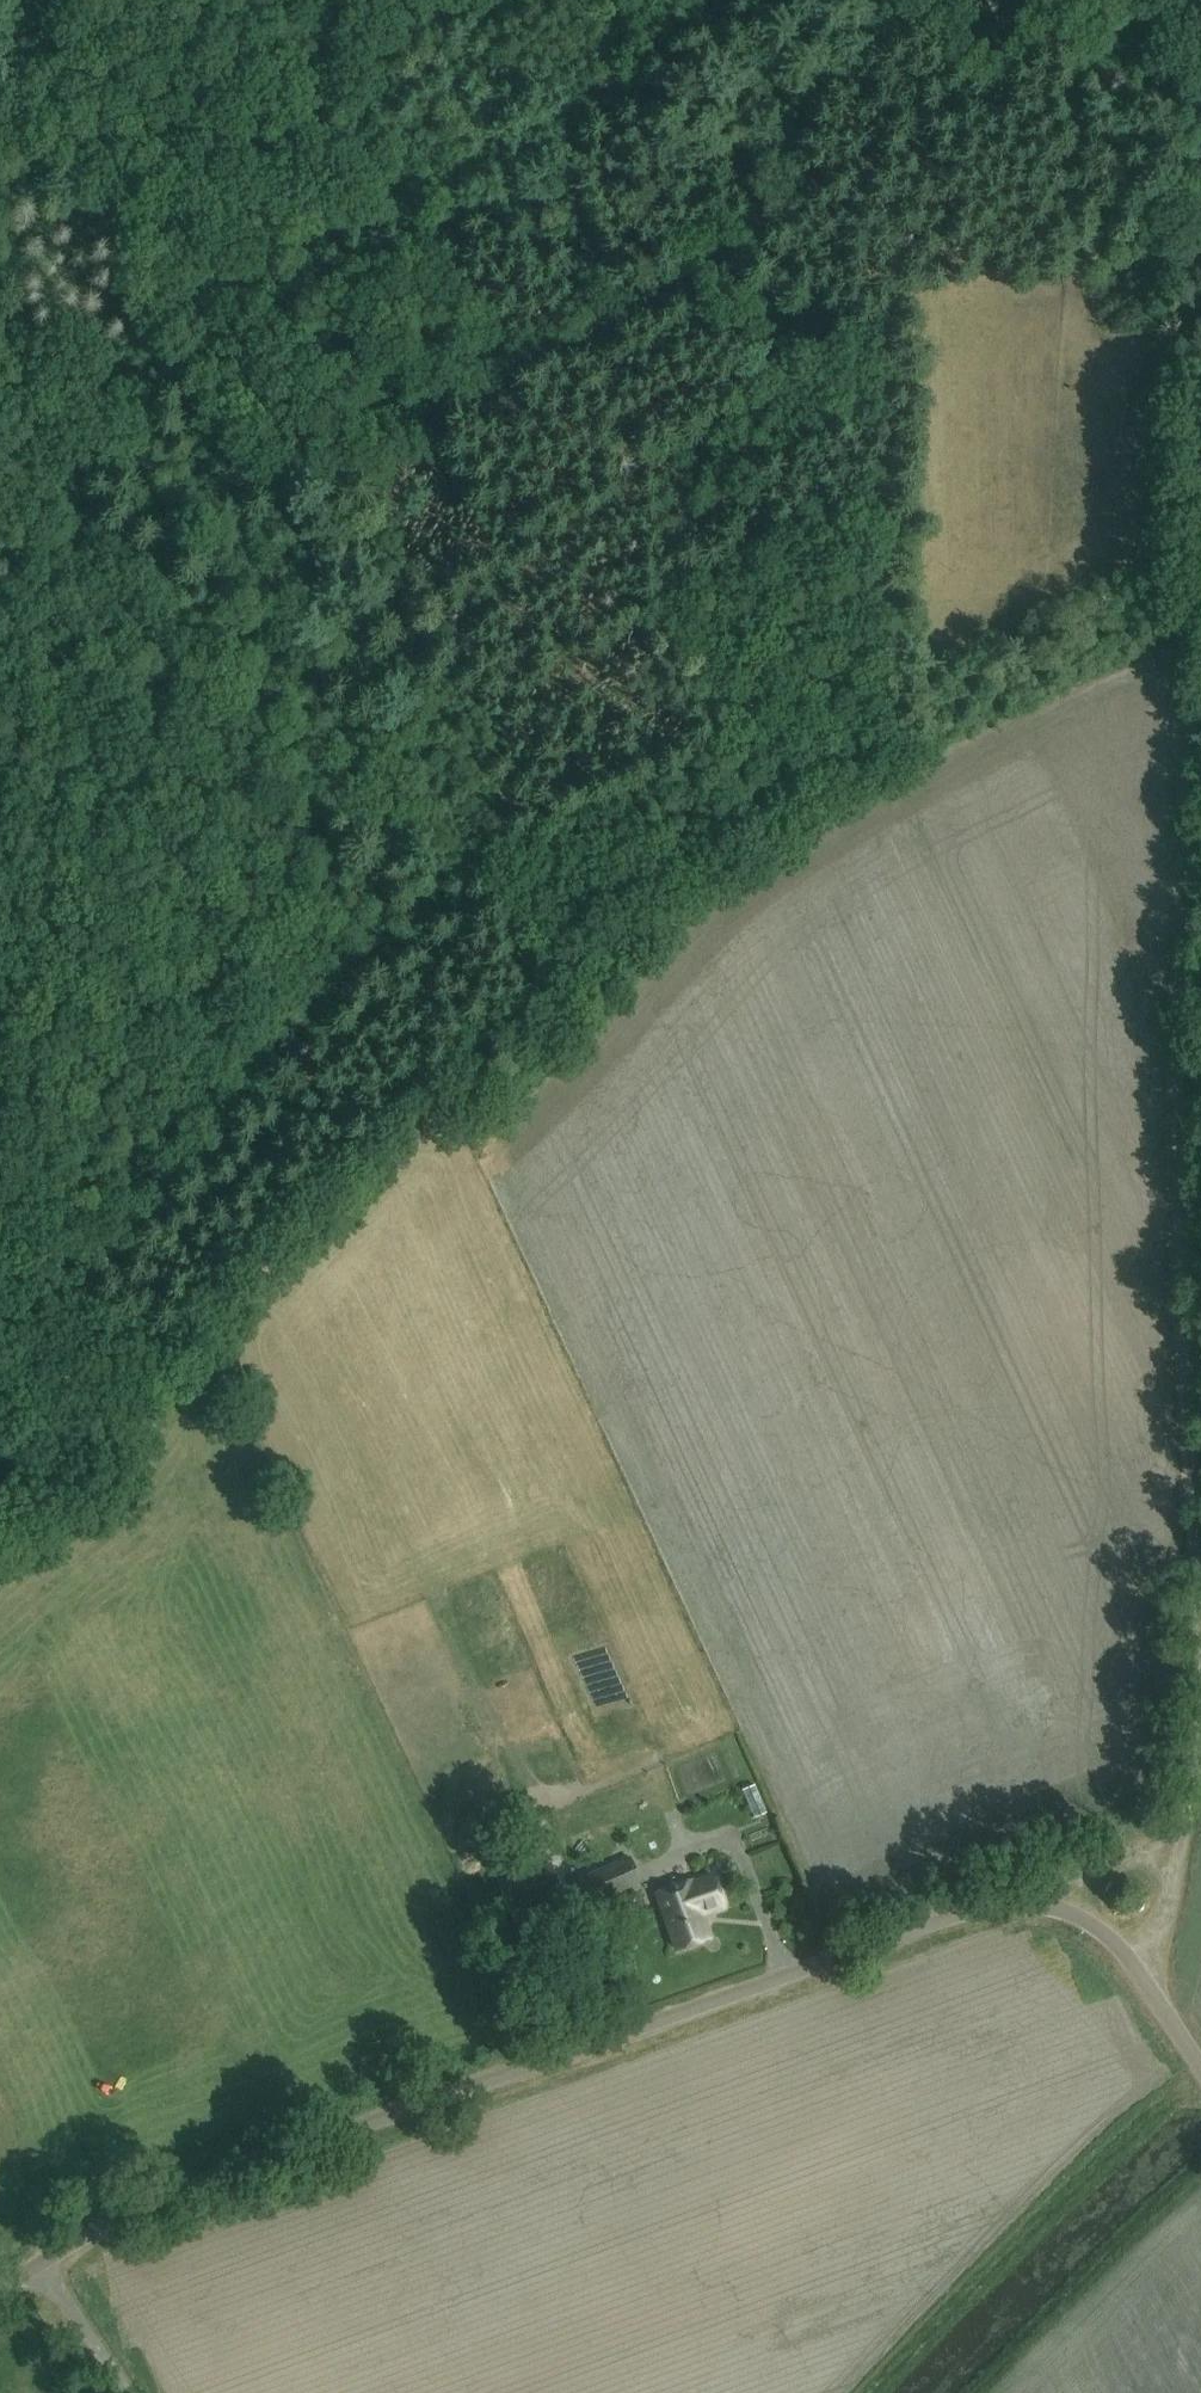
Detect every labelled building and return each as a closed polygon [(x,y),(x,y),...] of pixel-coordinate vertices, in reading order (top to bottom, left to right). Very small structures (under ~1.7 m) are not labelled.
[(1010,0),(987,0),(993,11),(1010,0)] [(754,1817),(766,1812),(755,1785),(742,1789),(754,1817)] [(586,1905),(642,1882),(631,1857),(576,1882),(586,1905)] [(703,1912),(692,1880),(657,1893),(677,1949),(710,1937),(701,1913),(703,1912)]
